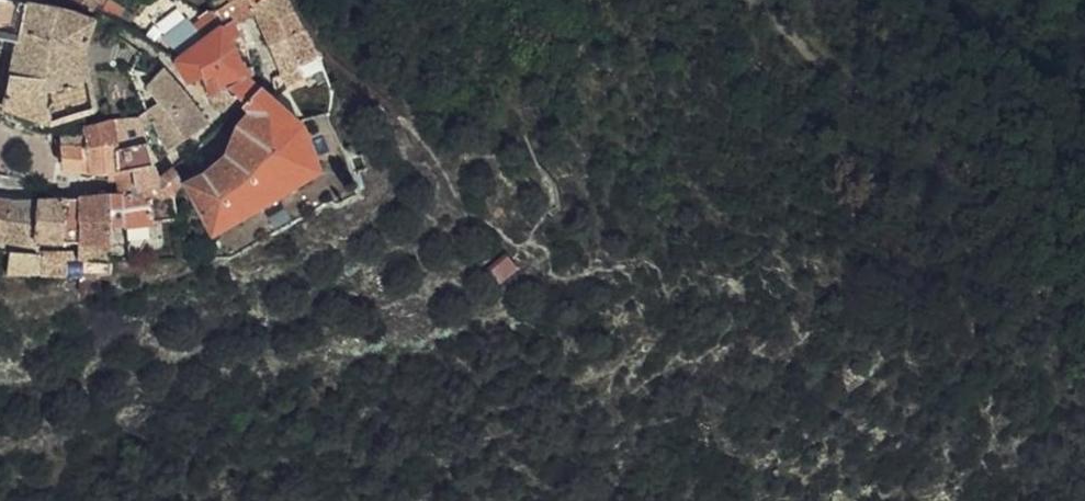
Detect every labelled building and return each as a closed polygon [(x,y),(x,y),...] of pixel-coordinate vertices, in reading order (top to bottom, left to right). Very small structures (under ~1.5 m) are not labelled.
[(95,17),(95,15),(55,1),(47,0),(0,0),(0,39),(12,42),(1,105),(49,124),(79,113),(92,109),(84,52),(95,17)] [(216,0),(223,16),(224,17),(233,11),(235,14),(244,8),(255,2),(254,0),(216,0)] [(255,2),(259,11),(275,0),(254,0),(255,2)] [(291,0),(275,0),(259,11),(262,19),(291,0)] [(305,17),(293,0),(291,0),(262,19),(269,34),(305,17)] [(166,32),(180,50),(222,17),(214,4),(195,20),(189,13),(166,32)] [(203,72),(208,92),(249,71),(259,66),(258,62),(255,62),(247,32),(235,14),(233,11),(224,17),(223,16),(222,17),(180,50),(175,54),(189,79),(203,72)] [(279,68),(324,45),(305,17),(269,34),(279,68)] [(194,102),(180,80),(163,65),(144,81),(154,99),(179,141),(207,121),(203,112),(194,102)] [(261,84),(249,71),(208,92),(212,104),(215,106),(220,107),(223,107),(227,106),(247,101),(247,102),(261,84)] [(270,93),(284,106),(290,97),(274,83),(274,86),(272,90),(270,93)] [(284,106),(270,93),(261,84),(247,102),(251,107),(238,123),(226,155),(205,174),(187,184),(212,229),(318,165),(300,119),(296,115),(284,106)] [(144,107),(168,149),(179,141),(154,99),(144,107)] [(131,144),(146,143),(135,115),(111,116),(112,124),(115,144),(131,144)] [(111,116),(83,124),(84,129),(98,126),(112,124),(111,116)] [(98,126),(105,173),(121,174),(115,144),(112,124),(98,126)] [(63,171),(91,173),(105,173),(98,126),(84,129),(85,136),(58,137),(63,171)] [(136,180),(158,169),(155,162),(146,143),(131,144),(138,168),(132,170),(136,180)] [(115,144),(121,174),(132,170),(138,168),(131,144),(115,144)] [(161,176),(175,200),(174,196),(174,191),(175,187),(177,183),(180,180),(182,178),(175,164),(161,176)] [(124,194),(145,184),(161,176),(158,169),(136,180),(132,170),(121,174),(121,179),(124,194)] [(176,213),(175,200),(161,176),(145,184),(148,218),(162,216),(176,213)] [(127,222),(148,218),(145,184),(124,194),(125,223),(127,222)] [(111,235),(112,232),(112,196),(80,198),(78,231),(111,235)] [(9,234),(15,200),(0,198),(0,231),(9,234)] [(39,199),(40,231),(62,231),(65,198),(39,199)] [(78,231),(80,198),(65,198),(62,231),(78,231)] [(39,199),(15,200),(9,234),(40,238),(40,231),(39,199)] [(111,235),(78,231),(77,238),(77,247),(111,254),(111,239),(111,235)] [(68,273),(66,239),(41,244),(41,271),(68,273)] [(13,244),(12,247),(11,268),(41,271),(41,244),(13,244)]
